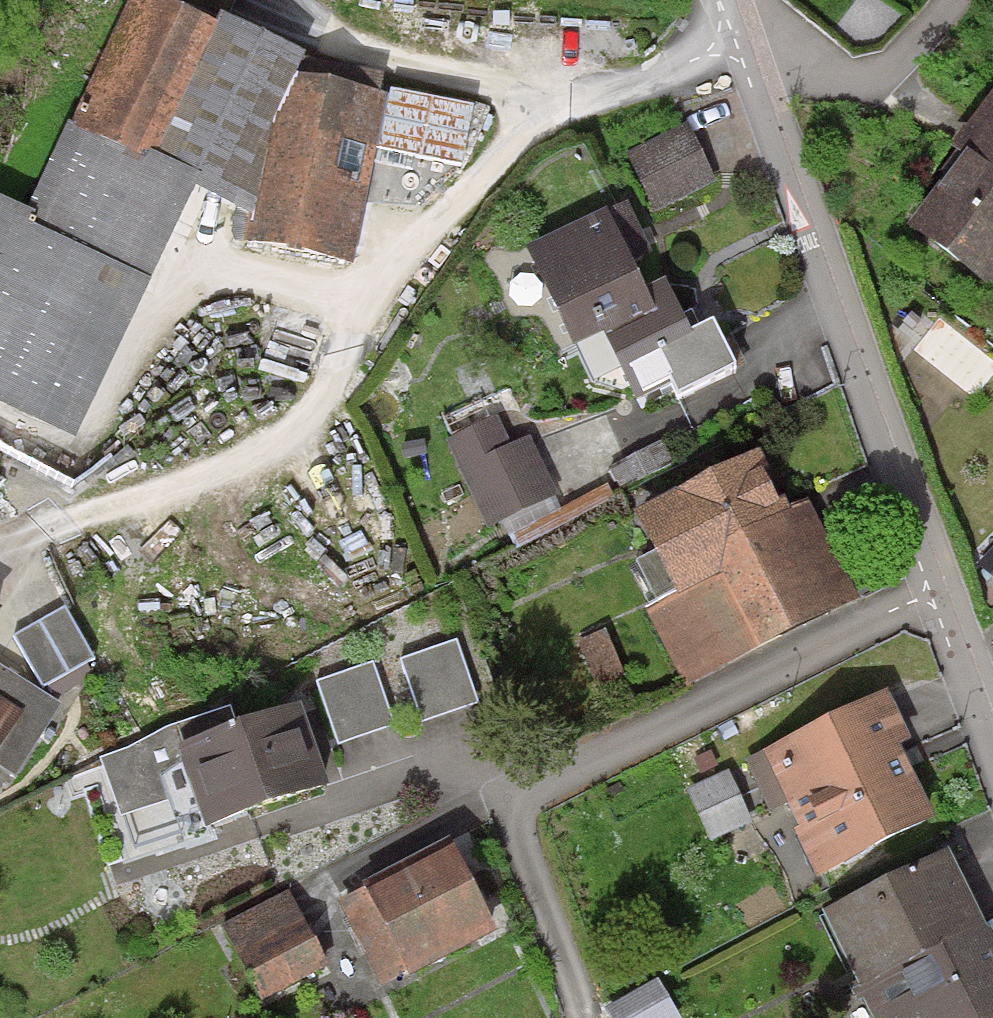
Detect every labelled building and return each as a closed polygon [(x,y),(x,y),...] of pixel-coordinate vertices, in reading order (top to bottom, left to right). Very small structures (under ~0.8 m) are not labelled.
[(72,121),(154,158),(216,20),(171,0),(126,0),(72,121)] [(216,20),(221,10),(230,14),(236,0),(171,0),(216,20)] [(72,121),(68,119),(28,206),(36,209),(31,220),(151,276),(196,184),(253,212),(272,122),(298,71),(306,49),(230,14),(221,10),(216,20),(154,158),(72,121)] [(355,260),(391,90),(298,71),(272,122),(253,212),(248,238),(355,260)] [(689,121),(627,151),(656,211),(718,181),(689,121)] [(919,227),(992,286),(992,134),(919,227)] [(0,193),(0,402),(76,437),(151,276),(31,220),(36,209),(28,206),(0,193)] [(648,281),(608,202),(525,244),(594,378),(622,364),(638,395),(671,378),(677,390),(737,359),(714,313),(693,324),(666,272),(648,281)] [(499,414),(445,439),(486,527),(559,493),(530,433),(512,442),(499,414)] [(748,466),(640,520),(674,586),(720,562),(760,642),(836,604),(792,516),(778,524),(748,466)] [(66,607),(15,636),(44,688),(95,660),(66,607)] [(628,672),(605,628),(575,644),(598,688),(628,672)] [(458,639),(401,658),(422,721),(480,702),(458,639)] [(372,660),(316,681),(339,743),(396,722),(372,660)] [(329,780),(301,701),(179,743),(207,823),(329,780)] [(822,867),(921,822),(871,711),(771,756),(822,867)] [(730,767),(687,787),(711,840),(754,820),(730,767)] [(481,932),(445,863),(373,900),(409,969),(481,932)] [(943,863),(832,917),(882,1017),(904,1017),(920,1010),(923,1017),(992,1017),(992,966),(943,863)] [(290,887),(223,921),(262,997),(329,963),(290,887)] [(605,1006),(612,1017),(682,1017),(683,1017),(658,976),(605,1006)]
